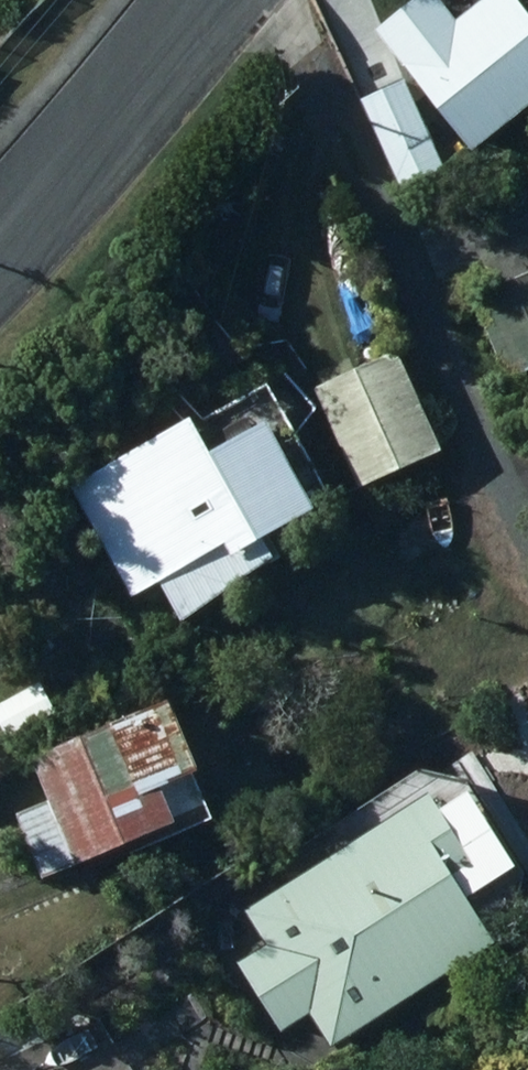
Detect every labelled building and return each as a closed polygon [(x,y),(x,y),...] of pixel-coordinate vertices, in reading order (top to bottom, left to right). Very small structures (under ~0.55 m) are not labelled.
[(366,29),(459,144),(527,89),(527,40),(496,0),(458,0),(437,16),(424,0),(403,0),(366,29)] [(351,98),(391,187),(433,169),(393,79),(351,98)] [(465,299),(497,371),(527,357),(527,271),(465,299)] [(387,350),(304,385),(346,485),(429,450),(387,350)] [(196,433),(202,443),(189,451),(173,424),(64,488),(125,592),(148,579),(168,613),(241,570),(228,547),(296,506),(244,419),(232,427),(225,415),(196,433)] [(0,698),(0,735),(44,713),(29,684),(0,698)] [(141,785),(180,767),(150,698),(18,758),(39,805),(14,816),(41,874),(158,821),(141,785)] [(234,910),(256,944),(225,964),(268,1031),(297,1012),(317,1044),(475,941),(433,876),(450,865),(406,798),(234,910)]
